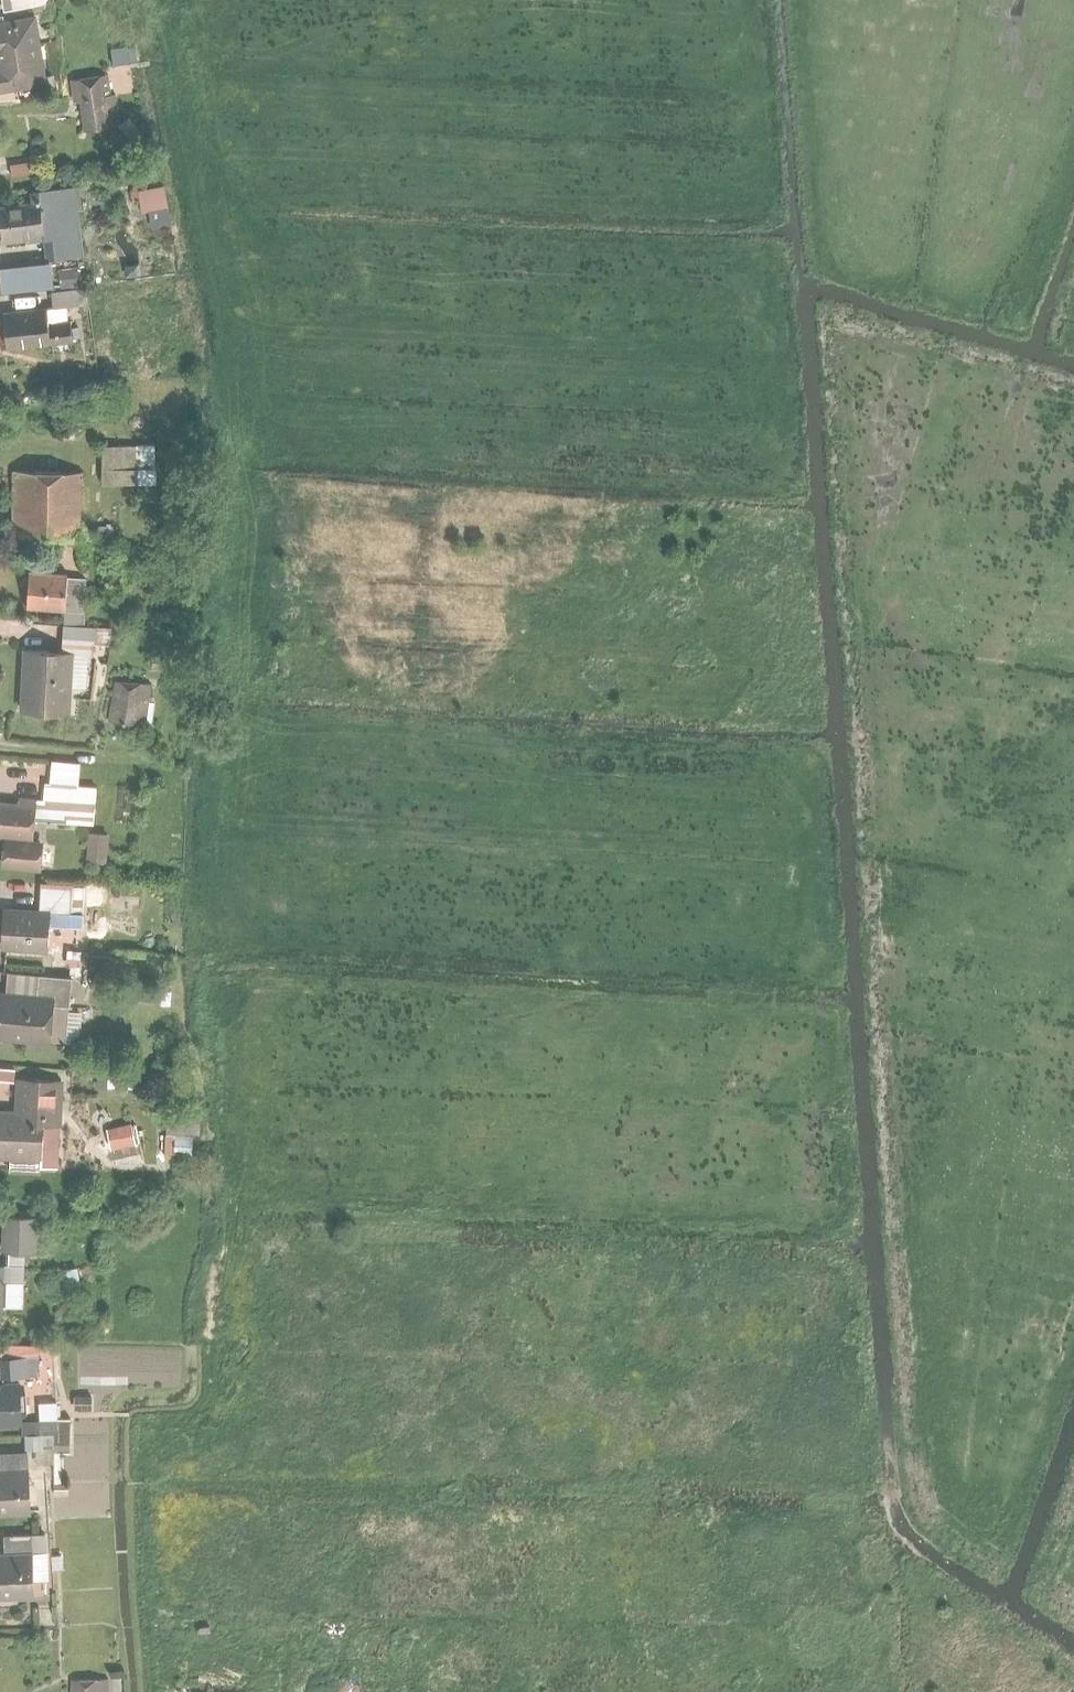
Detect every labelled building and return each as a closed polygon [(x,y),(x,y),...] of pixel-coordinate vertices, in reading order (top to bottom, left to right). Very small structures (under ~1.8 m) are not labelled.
[(9,10),(56,1),(56,0),(7,0),(9,10)] [(0,17),(0,54),(1,54),(3,67),(0,67),(0,90),(55,82),(43,10),(0,17)] [(115,46),(116,62),(139,60),(138,44),(115,46)] [(112,74),(76,78),(79,98),(87,97),(91,129),(123,125),(118,91),(114,92),(112,74)] [(16,175),(40,170),(38,157),(13,161),(16,175)] [(43,188),(45,198),(48,237),(51,256),(89,252),(82,184),(43,188)] [(170,184),(142,187),(145,212),(153,211),(155,227),(174,224),(170,184)] [(0,202),(0,241),(48,237),(45,198),(0,202)] [(4,262),(6,289),(60,285),(58,258),(4,262)] [(12,349),(79,339),(76,319),(55,322),(51,298),(6,305),(12,349)] [(107,441),(107,481),(144,481),(144,441),(107,441)] [(91,468),(16,465),(14,531),(88,534),(91,468)] [(64,565),(88,563),(86,539),(62,541),(64,565)] [(70,606),(72,566),(34,564),(32,604),(70,606)] [(67,643),(100,643),(101,620),(67,619),(67,643)] [(79,646),(27,643),(23,706),(76,709),(79,646)] [(115,678),(114,720),(150,720),(150,678),(115,678)] [(48,865),(50,836),(39,835),(42,792),(24,791),(23,797),(2,795),(0,824),(0,831),(9,832),(7,862),(48,865)] [(114,854),(114,829),(92,829),(92,854),(114,854)] [(113,899),(113,931),(144,931),(144,898),(113,899)] [(54,948),(57,904),(9,900),(6,944),(54,948)] [(61,991),(0,985),(0,1034),(57,1039),(61,991)] [(19,1072),(18,1103),(0,1102),(0,1152),(46,1154),(46,1162),(63,1163),(66,1073),(19,1072)] [(198,1150),(198,1117),(170,1118),(171,1150),(198,1150)] [(113,1146),(140,1143),(137,1121),(110,1124),(113,1146)] [(31,1260),(0,1259),(0,1305),(10,1305),(10,1275),(30,1275),(31,1260)] [(57,1268),(58,1288),(77,1287),(76,1267),(57,1268)] [(26,1375),(0,1377),(0,1420),(28,1419),(26,1375)] [(34,1463),(0,1464),(0,1511),(36,1509),(34,1463)] [(38,1546),(0,1548),(0,1593),(40,1591),(38,1546)] [(74,1677),(74,1691),(111,1691),(112,1677),(74,1677)]
